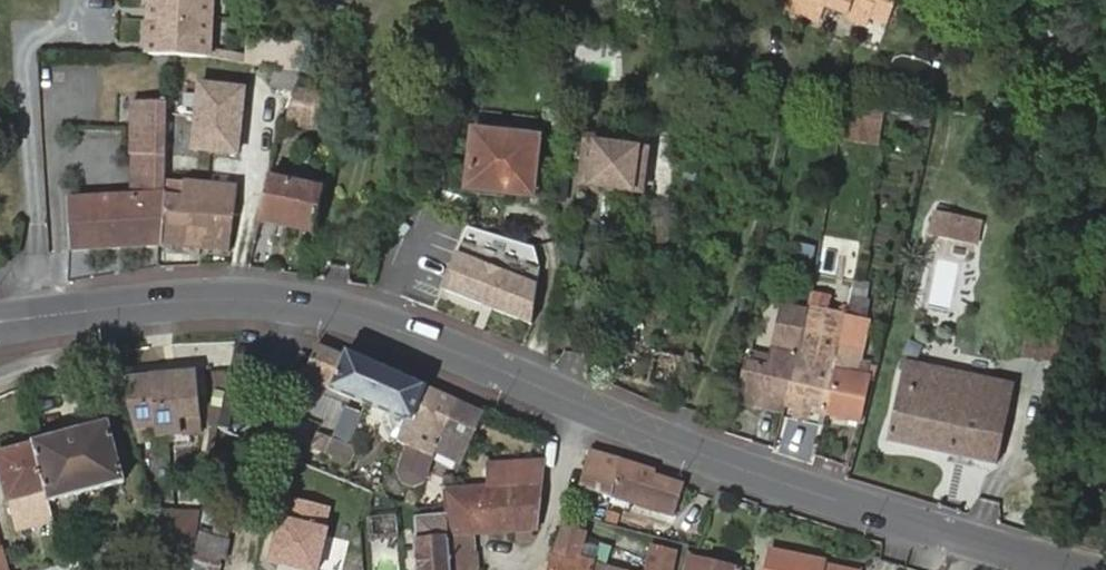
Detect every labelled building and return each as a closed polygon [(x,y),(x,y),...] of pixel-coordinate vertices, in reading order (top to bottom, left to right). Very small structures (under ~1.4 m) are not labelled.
[(148,57),(208,60),(210,0),(150,0),(148,57)] [(788,9),(818,21),(825,5),(850,15),(848,20),(866,27),(869,17),(886,24),(896,0),(792,0),(788,9)] [(239,152),(243,88),(199,85),(195,149),(239,152)] [(338,99),(297,92),(287,124),(291,125),(332,133),(338,99)] [(880,146),(888,103),(846,97),(838,140),(880,146)] [(160,245),(167,181),(170,114),(171,102),(136,101),(133,154),(137,155),(135,195),(68,200),(72,252),(160,245)] [(538,138),(474,131),(467,186),(532,193),(538,138)] [(621,148),(622,142),(580,137),(576,169),(584,171),(583,187),(643,195),(647,151),(621,148)] [(266,217),(318,232),(328,196),(276,180),(266,217)] [(232,250),(237,186),(167,181),(160,245),(232,250)] [(983,220),(933,210),(928,235),(978,245),(983,220)] [(316,240),(318,232),(266,217),(263,224),(316,240)] [(945,274),(959,277),(966,250),(952,247),(945,274)] [(443,288),(531,328),(538,290),(458,254),(443,288)] [(800,352),(807,311),(784,306),(770,366),(749,362),(740,401),(757,407),(759,399),(786,405),(800,352)] [(846,317),(808,308),(807,311),(800,352),(786,405),(826,415),(837,361),(846,317)] [(861,424),(871,381),(872,380),(858,377),(869,323),(848,317),(846,317),(837,361),(826,415),(861,424)] [(419,387),(320,342),(303,381),(404,425),(395,447),(407,452),(395,478),(403,487),(409,489),(423,477),(433,455),(458,466),(484,415),(419,387)] [(889,444),(997,467),(1014,386),(906,363),(889,444)] [(151,378),(121,382),(139,442),(160,440),(159,437),(203,431),(196,371),(150,377),(151,378)] [(48,496),(50,506),(127,485),(110,426),(35,446),(35,448),(48,496)] [(331,443),(316,436),(309,451),(324,458),(331,443)] [(346,449),(331,443),(324,458),(344,467),(351,451),(346,449)] [(48,496),(35,448),(30,449),(32,456),(24,458),(22,452),(0,458),(0,468),(16,532),(54,522),(50,506),(48,496)] [(32,456),(30,449),(22,452),(24,458),(32,456)] [(601,458),(588,454),(580,489),(612,499),(623,463),(601,458)] [(655,472),(623,463),(612,499),(674,519),(683,491),(684,487),(654,477),(655,472)] [(528,532),(533,532),(540,466),(539,465),(488,467),(488,476),(494,477),(493,489),(453,491),(452,477),(443,478),(446,519),(447,535),(470,534),(513,533),(528,532)] [(208,489),(156,498),(166,530),(203,523),(208,489)] [(286,500),(273,561),(313,569),(316,569),(329,509),(286,500)] [(447,535),(446,519),(414,522),(418,569),(450,569),(447,535)] [(236,525),(208,520),(204,543),(231,548),(236,525)] [(166,530),(172,551),(194,548),(199,547),(203,523),(166,530)] [(551,569),(604,569),(577,562),(585,537),(562,531),(551,569)] [(528,541),(528,532),(513,533),(514,541),(528,541)] [(470,534),(447,535),(450,569),(478,569),(476,555),(472,556),(470,534)] [(204,543),(200,567),(224,569),(226,569),(227,565),(231,566),(234,548),(231,548),(204,543)] [(172,551),(177,566),(198,562),(194,548),(172,551)] [(675,554),(650,548),(645,569),(673,569),(675,554)] [(766,568),(775,569),(778,557),(769,555),(766,568)] [(826,567),(778,557),(775,569),(826,569),(826,567)] [(688,569),(730,569),(691,560),(688,569)]
